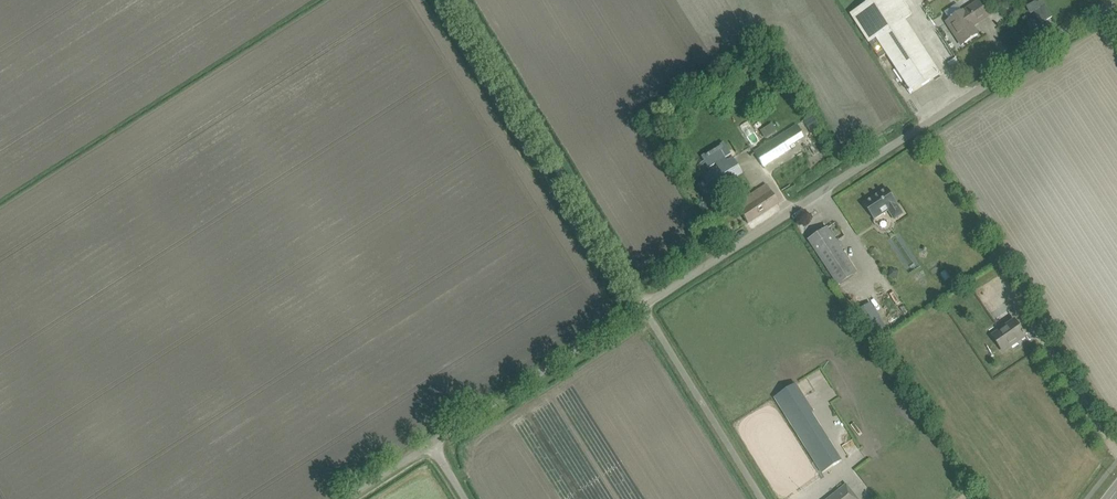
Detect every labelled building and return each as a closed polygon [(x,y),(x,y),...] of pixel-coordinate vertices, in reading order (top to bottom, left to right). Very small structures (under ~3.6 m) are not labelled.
[(912,15),(902,0),(872,0),(851,14),(880,59),(887,54),(913,93),(941,75),(905,20),(912,15)] [(1040,9),(1034,13),(1041,24),(1052,18),(1042,0),(1037,3),(1040,9)] [(972,26),(988,16),(979,1),(947,22),(962,45),(978,35),(972,26)] [(808,131),(816,127),(811,116),(803,120),(808,131)] [(763,139),(775,132),(770,124),(758,130),(763,139)] [(755,151),(764,166),(791,150),(782,135),(755,151)] [(702,178),(711,192),(742,172),(733,158),(702,178)] [(736,205),(748,223),(778,204),(766,185),(736,205)] [(864,204),(874,220),(889,210),(895,219),(903,214),(897,205),(898,204),(887,189),(864,204)] [(838,286),(857,274),(827,228),(808,240),(838,286)] [(871,303),(856,313),(866,328),(871,335),(872,336),(873,335),(876,333),(880,331),(885,327),(885,326),(880,319),(880,318),(871,303)] [(1024,335),(1025,334),(1015,320),(993,336),(1002,350),(1016,340),(1018,342),(1026,337),(1024,335)] [(843,461),(813,413),(792,427),(822,474),(843,461)] [(848,454),(858,450),(854,440),(844,443),(848,454)] [(846,484),(828,498),(858,498),(846,484)]
